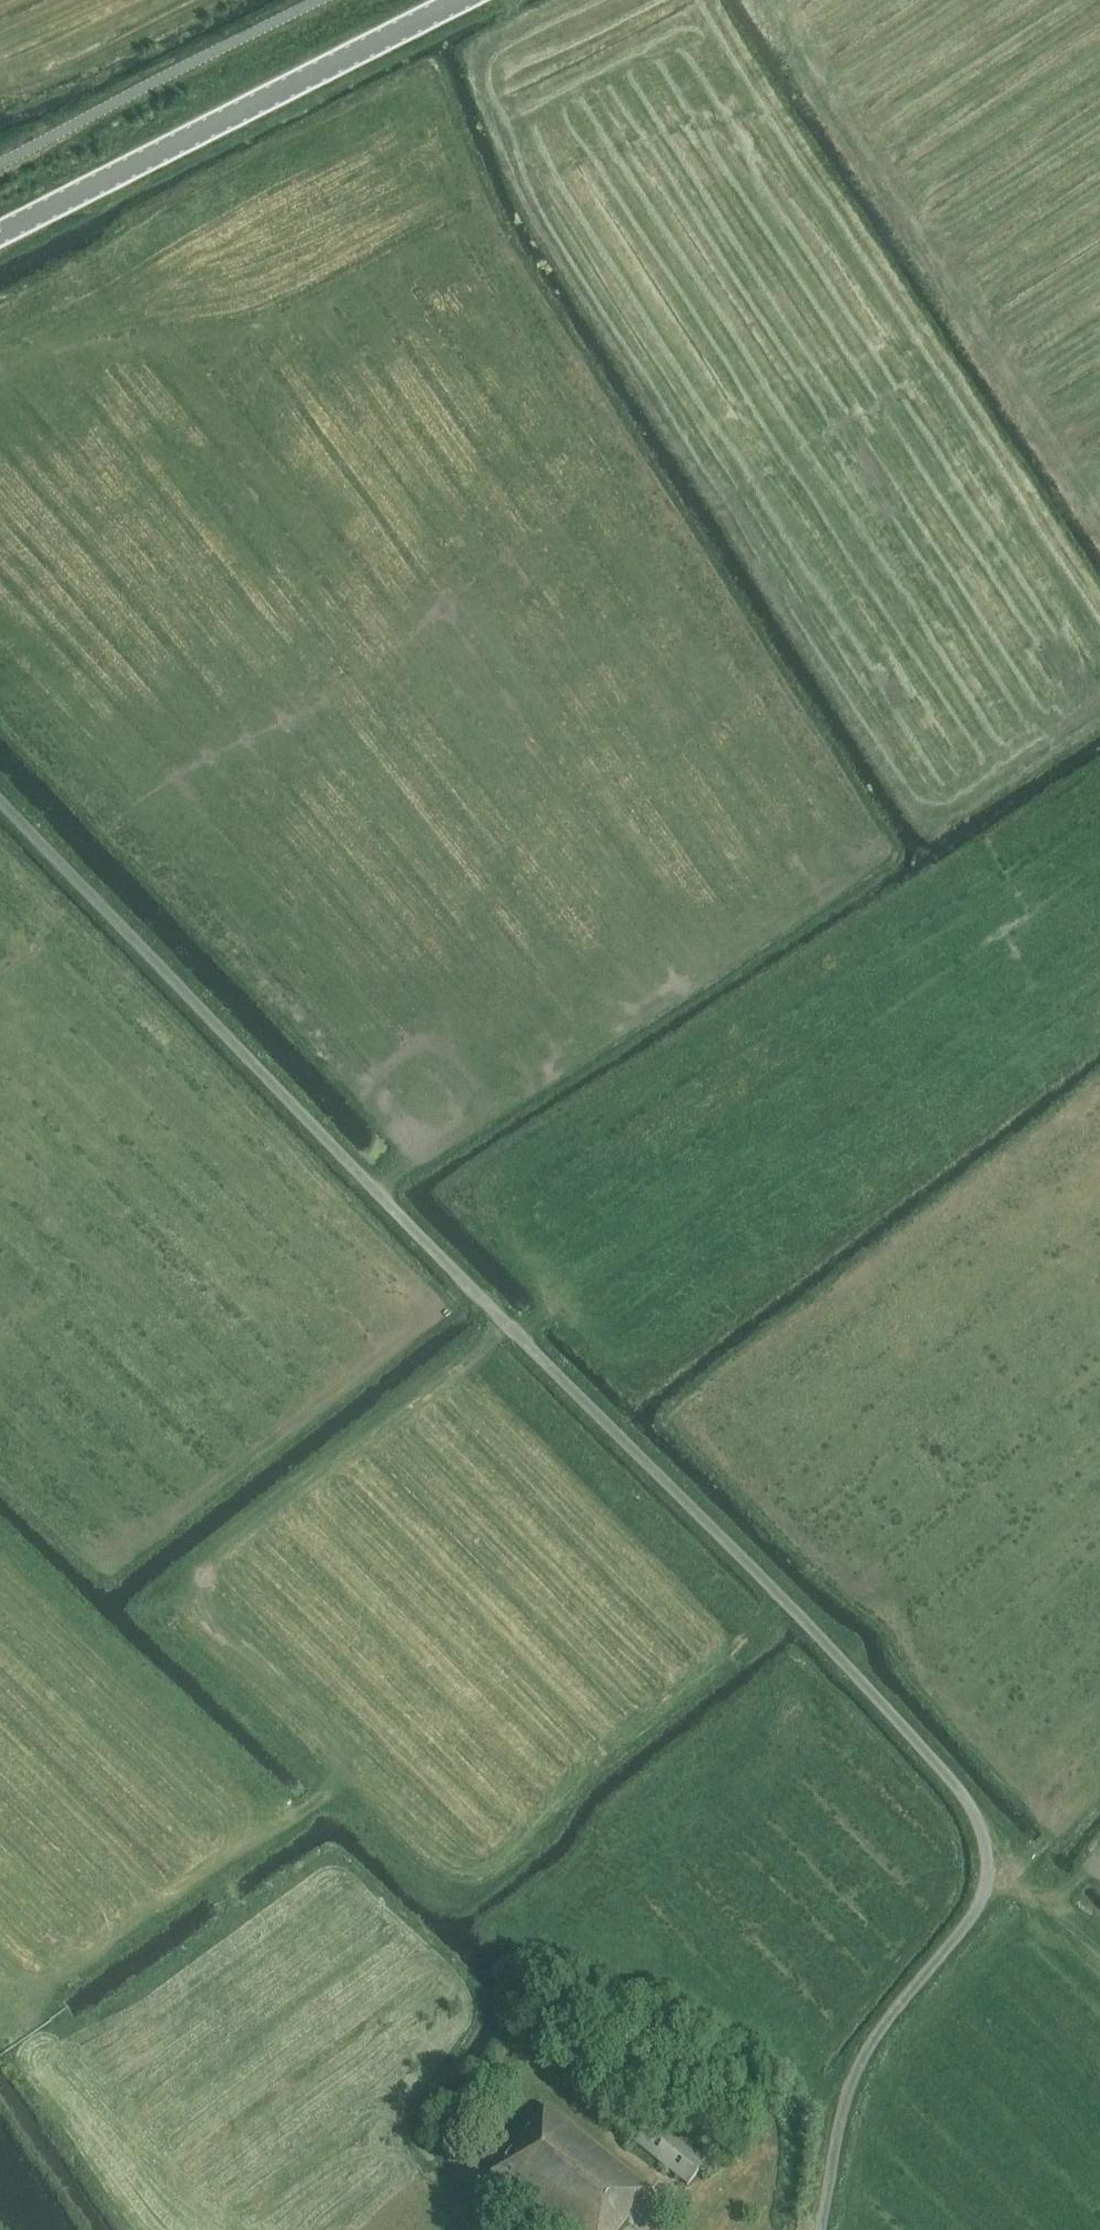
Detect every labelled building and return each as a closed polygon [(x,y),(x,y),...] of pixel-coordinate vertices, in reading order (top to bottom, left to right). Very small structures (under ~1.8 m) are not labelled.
[(704,2166),(700,2162),(733,2120),(706,2099),(683,2129),(660,2112),(635,2144),(688,2186),(704,2166)] [(651,2192),(545,2105),(487,2176),(553,2229),(619,2229),(651,2192)]
